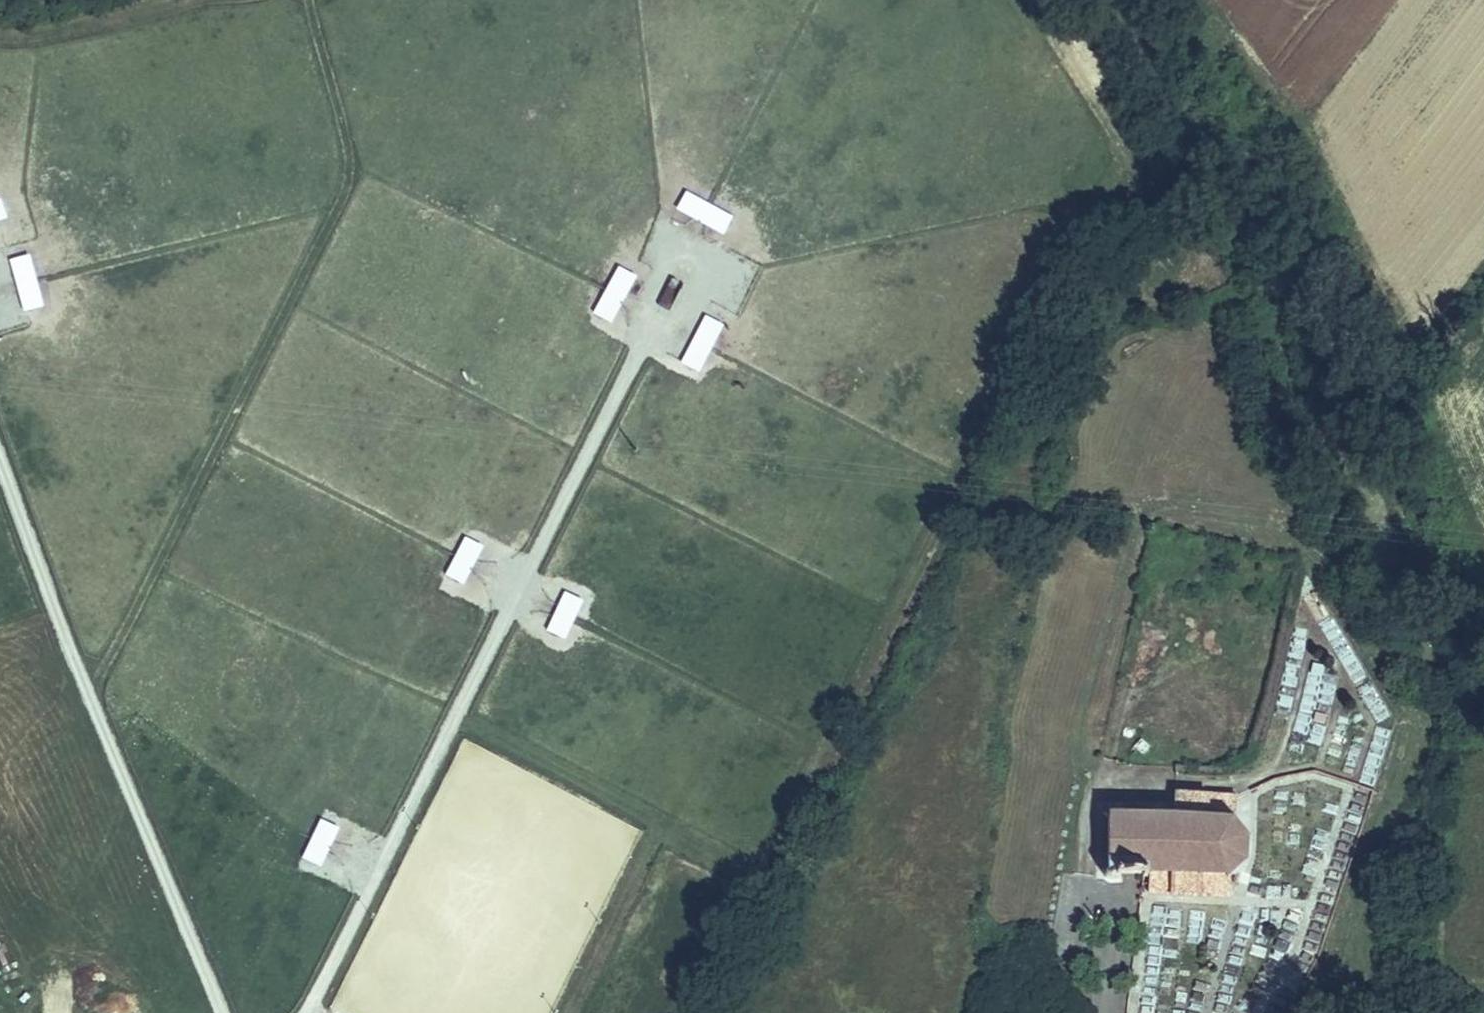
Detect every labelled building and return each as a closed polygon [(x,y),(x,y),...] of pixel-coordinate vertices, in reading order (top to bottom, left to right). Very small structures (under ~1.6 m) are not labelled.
[(1166,820),(1106,817),(1106,839),(1101,878),(1113,885),(1116,870),(1140,873),(1142,863),(1148,864),(1146,884),(1225,892),(1228,879),(1228,873),(1224,870),(1234,856),(1238,858),(1240,854),(1236,852),(1239,837),(1243,835),(1242,830),(1237,832),(1222,822),(1229,800),(1172,795),(1166,820)] [(1201,940),(1203,909),(1189,908),(1187,940),(1201,940)]
